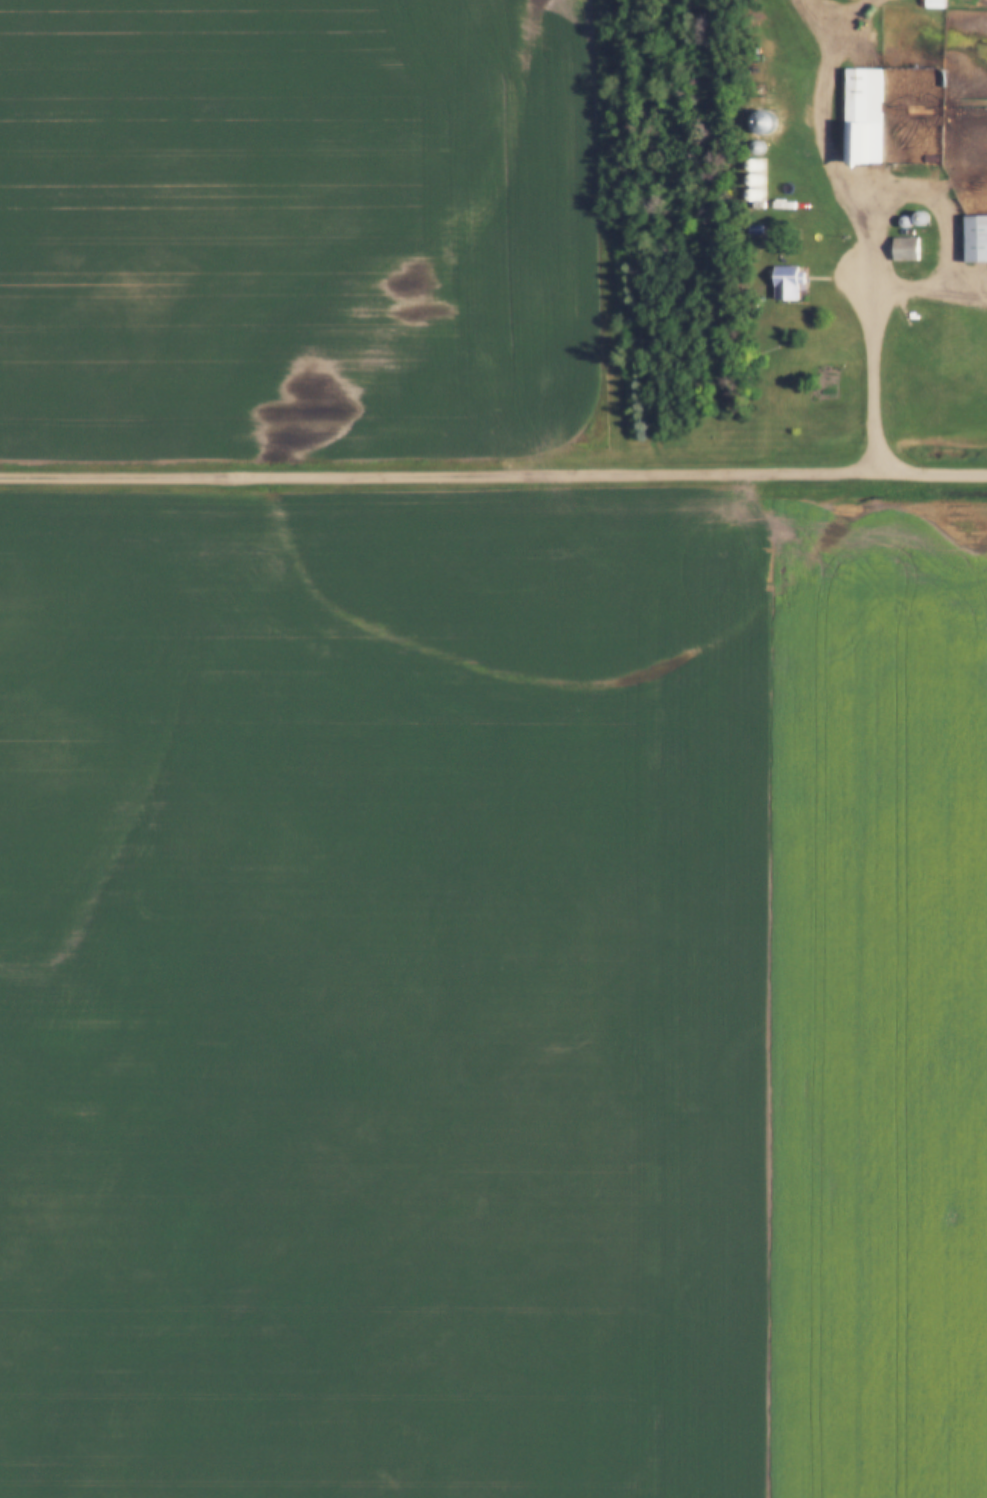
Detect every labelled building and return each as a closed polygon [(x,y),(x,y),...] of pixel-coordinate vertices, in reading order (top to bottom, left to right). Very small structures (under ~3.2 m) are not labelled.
[(926,12),(945,11),(945,0),(925,0),(926,12)] [(969,9),(986,9),(986,0),(969,0),(969,9)] [(882,72),(845,71),(845,167),(881,167),(882,72)] [(964,218),(964,264),(986,264),(986,218),(964,218)] [(919,264),(919,240),(893,240),(893,264),(919,264)] [(774,270),(774,301),(799,301),(799,270),(774,270)]
